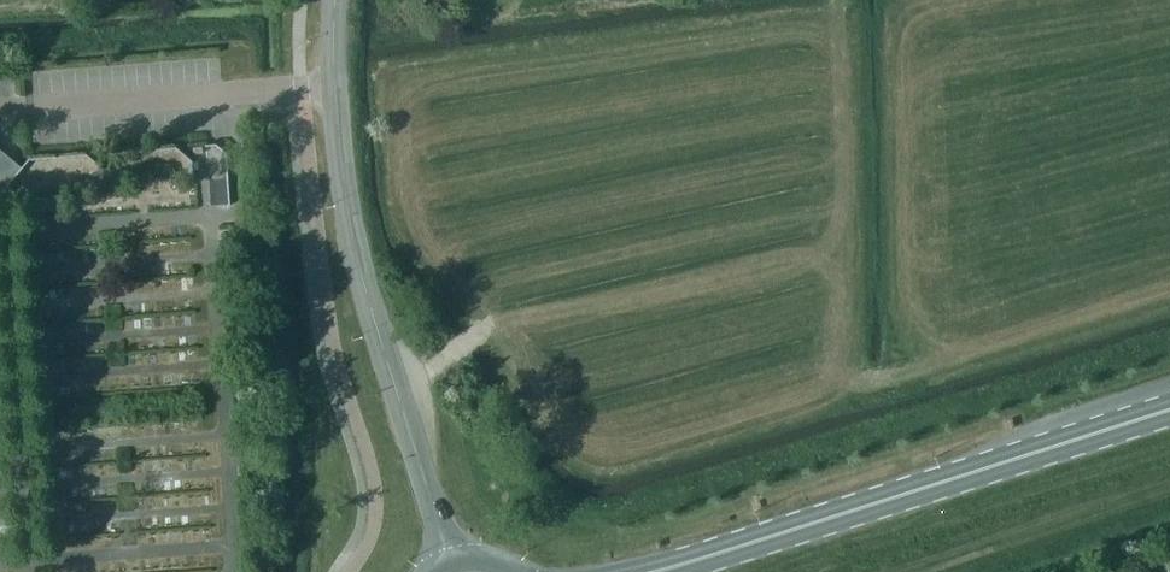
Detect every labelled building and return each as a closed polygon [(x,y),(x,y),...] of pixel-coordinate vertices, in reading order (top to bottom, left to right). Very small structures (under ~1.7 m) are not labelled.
[(24,165),(0,144),(0,192),(24,165)] [(206,146),(208,180),(210,205),(228,204),(226,181),(228,181),(226,153),(215,144),(204,144),(204,146),(206,146)]
